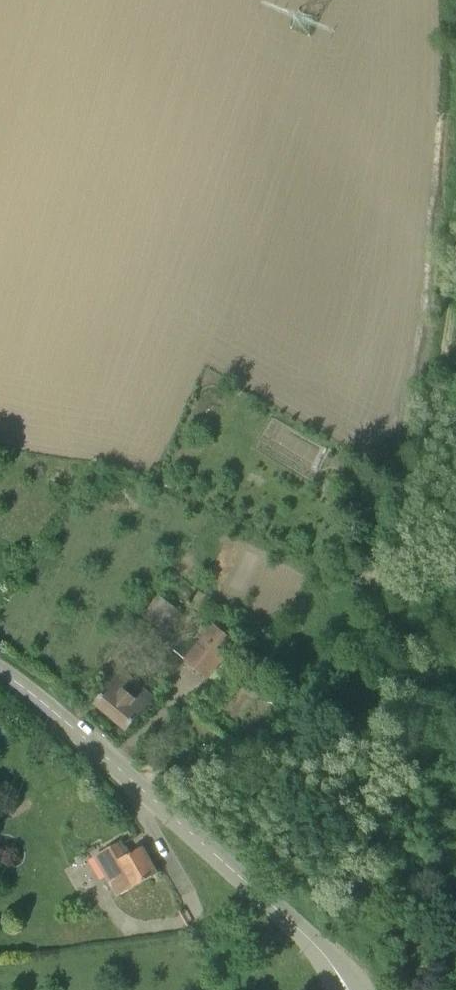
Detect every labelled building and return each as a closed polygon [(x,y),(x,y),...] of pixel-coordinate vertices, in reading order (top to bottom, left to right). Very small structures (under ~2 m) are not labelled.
[(146,623),(163,636),(178,617),(161,604),(146,623)] [(209,679),(240,644),(217,624),(187,659),(209,679)] [(127,729),(154,698),(123,672),(96,704),(127,729)] [(128,855),(120,841),(99,853),(120,892),(157,873),(142,847),(128,855)]
